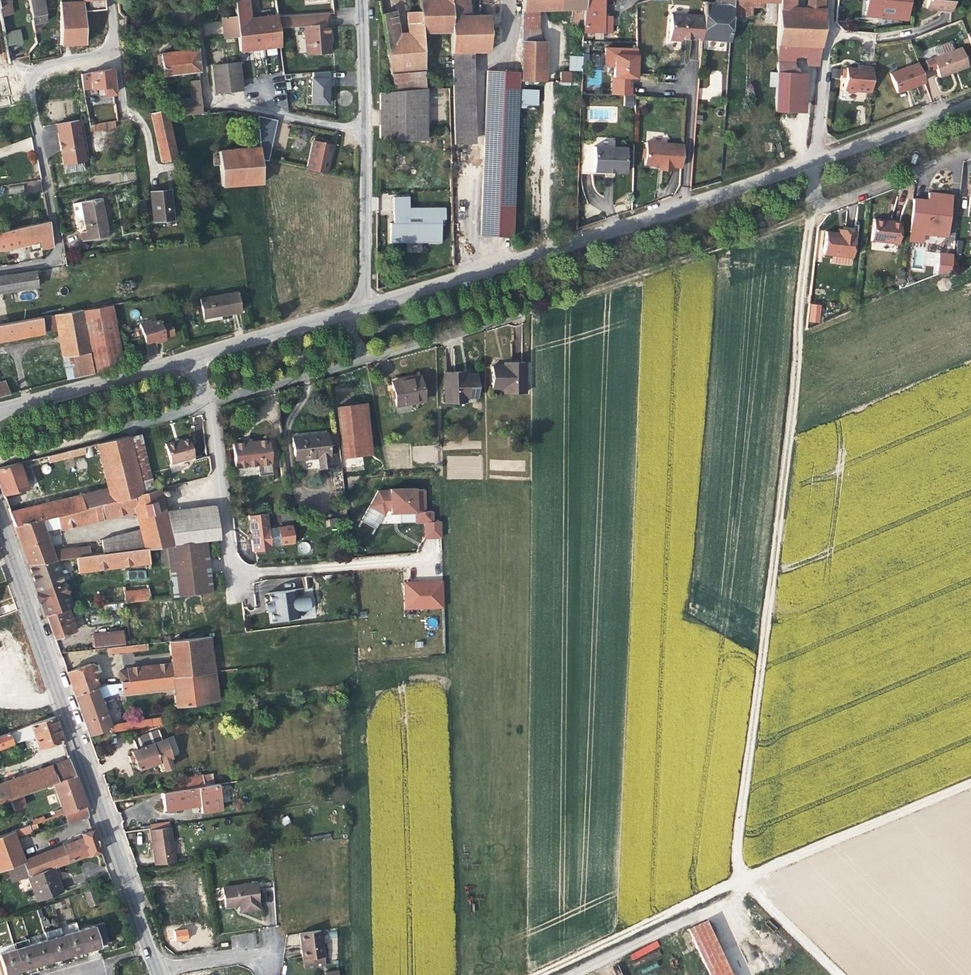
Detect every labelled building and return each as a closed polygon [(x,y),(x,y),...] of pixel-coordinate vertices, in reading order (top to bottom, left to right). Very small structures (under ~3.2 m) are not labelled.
[(12,13),(9,0),(0,0),(0,16),(12,13)] [(34,33),(39,32),(38,23),(46,21),(42,0),(28,0),(34,33)] [(83,12),(105,9),(104,0),(85,0),(60,2),(60,45),(84,44),(83,12)] [(277,16),(277,15),(262,17),(250,18),(247,0),(233,0),(235,17),(237,35),(239,51),(280,46),(278,28),(277,16)] [(275,0),(274,0),(260,2),(262,17),(277,15),(275,0)] [(419,12),(422,32),(450,32),(449,16),(449,4),(449,0),(418,0),(419,12)] [(521,10),(537,10),(572,9),(583,9),(583,0),(522,0),(521,10)] [(603,0),(583,0),(583,9),(582,24),(582,32),(610,33),(611,16),(603,16),(603,0)] [(731,16),(732,1),(732,0),(720,0),(720,5),(703,4),(703,15),(701,39),(729,41),(731,16)] [(823,10),(824,0),(808,0),(807,10),(793,9),(794,0),(778,0),(778,2),(776,45),(820,47),(823,10)] [(908,0),(866,0),(865,15),(906,19),(908,0)] [(953,0),(927,0),(926,8),(952,11),(953,0)] [(750,17),(750,2),(732,1),(731,16),(750,17)] [(464,15),(464,3),(449,4),(449,16),(464,15)] [(582,24),(583,9),(572,9),(570,24),(582,24)] [(192,23),(190,10),(175,11),(176,25),(192,23)] [(537,26),(537,10),(521,10),(521,27),(537,26)] [(424,70),(422,32),(419,12),(406,13),(408,33),(399,34),(395,11),(380,14),(393,91),(425,88),(423,70),(424,70)] [(330,39),(328,13),(277,16),(278,28),(304,26),(306,55),(329,53),(328,39),(330,39)] [(701,39),(703,15),(670,13),(668,39),(681,40),(682,35),(690,36),(691,39),(701,39)] [(489,39),(489,15),(464,15),(449,16),(450,32),(450,52),(451,52),(465,52),(488,51),(489,39)] [(503,39),(503,15),(489,15),(489,39),(503,39)] [(223,37),(237,35),(235,17),(221,18),(223,37)] [(18,29),(2,32),(3,35),(6,46),(21,43),(18,29)] [(542,81),(542,42),(521,41),(520,80),(542,81)] [(818,61),(820,47),(776,45),(776,59),(791,60),(818,61)] [(637,78),(636,48),(604,47),(604,61),(613,68),(613,80),(612,95),(628,95),(628,82),(631,82),(631,78),(637,78)] [(968,66),(960,47),(932,58),(939,77),(948,74),(949,71),(952,70),(953,72),(968,66)] [(200,72),(197,50),(160,54),(163,76),(200,72)] [(468,144),(465,52),(451,52),(454,144),(468,144)] [(581,70),(581,56),(569,56),(568,70),(578,71),(581,70)] [(795,111),(797,74),(791,60),(776,59),(775,110),(795,111)] [(241,89),(238,63),(212,66),(215,92),(241,89)] [(924,82),(917,63),(889,74),(896,92),(924,82)] [(870,92),(872,74),(873,68),(863,67),(863,69),(845,67),(845,69),(844,77),(843,89),(847,92),(852,93),(855,91),(870,92)] [(114,94),(111,69),(81,74),(83,90),(103,88),(103,95),(114,94)] [(512,237),(519,71),(487,70),(480,235),(512,237)] [(327,104),(328,71),(312,72),(311,103),(327,104)] [(569,82),(570,72),(560,72),(559,82),(569,82)] [(202,113),(200,89),(200,87),(200,80),(190,81),(192,99),(189,99),(190,113),(202,113)] [(425,140),(425,88),(393,91),(379,92),(379,140),(425,140)] [(176,159),(165,110),(151,113),(162,162),(176,159)] [(277,120),(257,116),(260,148),(260,160),(268,161),(277,120)] [(78,120),(57,123),(58,133),(57,133),(59,143),(61,143),(62,147),(60,147),(62,165),(85,161),(78,120)] [(118,127),(117,121),(89,126),(90,131),(118,127)] [(332,145),(313,140),(307,169),(326,174),(332,145)] [(681,167),(683,145),(646,142),(644,164),(662,166),(662,170),(672,170),(672,167),(681,167)] [(625,173),(626,147),(593,146),(592,172),(604,172),(613,172),(625,173)] [(260,160),(260,148),(219,151),(213,152),(214,165),(220,165),(221,186),(262,183),(260,160)] [(172,219),(169,190),(150,192),(153,221),(172,219)] [(925,236),(951,237),(954,193),(929,192),(928,199),(913,198),(910,242),(925,243),(925,236)] [(389,223),(389,239),(429,239),(429,243),(440,243),(440,220),(444,220),(444,208),(408,208),(408,197),(392,197),(392,214),(395,214),(395,223),(392,223),(389,223)] [(101,198),(80,202),(73,203),(76,221),(79,222),(83,221),(84,227),(87,229),(85,231),(80,232),(82,241),(108,237),(101,198)] [(898,244),(900,222),(873,219),(871,241),(898,244)] [(48,221),(0,232),(0,250),(38,241),(40,250),(53,247),(48,221)] [(851,265),(855,231),(842,229),(842,233),(838,232),(825,231),(823,254),(831,255),(830,263),(851,265)] [(960,256),(962,241),(955,240),(953,255),(960,256)] [(914,251),(914,265),(939,266),(939,252),(914,251)] [(35,270),(0,276),(0,292),(37,286),(35,270)] [(240,311),(236,292),(200,299),(203,317),(240,311)] [(810,303),(808,322),(820,323),(822,305),(810,303)] [(122,365),(111,305),(81,310),(93,373),(122,365)] [(81,310),(54,314),(0,324),(0,341),(57,330),(68,379),(93,373),(81,310)] [(172,334),(169,323),(160,326),(159,320),(150,323),(150,321),(140,323),(145,343),(154,340),(155,342),(164,340),(164,337),(172,334)] [(524,393),(524,362),(508,362),(508,366),(504,366),(491,366),(491,388),(504,388),(504,393),(524,393)] [(478,396),(477,375),(464,375),(460,375),(460,371),(444,372),(445,403),(465,403),(465,397),(478,396)] [(424,400),(419,376),(391,382),(395,406),(424,400)] [(9,394),(4,381),(0,382),(0,397),(9,394)] [(365,403),(337,407),(343,468),(362,466),(362,455),(371,453),(365,403)] [(153,490),(139,433),(128,436),(142,493),(153,490)] [(330,466),(327,433),(292,437),(294,460),(317,458),(318,468),(330,466)] [(142,493),(128,436),(96,443),(107,488),(35,506),(38,520),(40,519),(57,515),(142,493)] [(268,438),(232,442),(235,466),(258,463),(260,475),(272,473),(268,438)] [(194,457),(189,439),(180,441),(176,442),(175,441),(165,444),(170,464),(194,457)] [(85,453),(83,447),(47,455),(48,460),(63,456),(64,458),(85,453)] [(33,478),(29,469),(21,472),(18,463),(0,467),(0,487),(3,495),(27,489),(24,481),(33,478)] [(142,493),(57,515),(60,528),(60,529),(135,510),(141,534),(144,548),(147,548),(166,546),(172,545),(164,511),(158,489),(153,490),(142,493)] [(425,489),(378,491),(369,507),(389,518),(414,516),(414,524),(423,525),(424,539),(442,540),(441,522),(434,523),(433,512),(426,511),(425,489)] [(38,520),(35,506),(9,512),(14,526),(38,520)] [(219,538),(215,506),(164,511),(172,545),(205,541),(219,538)] [(268,529),(267,513),(248,515),(250,533),(251,539),(253,551),(271,549),(270,545),(268,529)] [(60,528),(57,515),(40,519),(44,532),(60,528)] [(51,551),(44,532),(40,519),(38,520),(14,526),(27,563),(54,560),(63,558),(62,550),(51,551)] [(292,526),(278,528),(280,544),(294,542),(292,526)] [(280,544),(278,528),(268,529),(270,545),(280,544)] [(144,548),(141,534),(101,539),(103,553),(144,548)] [(211,591),(205,541),(172,545),(166,546),(172,596),(211,591)] [(89,555),(88,547),(62,550),(63,558),(76,557),(89,555)] [(149,563),(147,548),(144,548),(103,553),(89,555),(76,557),(78,571),(149,563)] [(70,606),(54,560),(27,563),(46,615),(67,608),(70,606)] [(404,610),(444,609),(444,579),(403,581),(404,610)] [(149,599),(148,589),(123,592),(125,602),(149,599)] [(296,597),(296,590),(269,593),(270,603),(271,612),(272,621),(299,618),(298,611),(310,610),(309,596),(296,597)] [(75,631),(67,608),(46,615),(54,638),(75,631)] [(428,618),(428,627),(437,627),(437,618),(428,618)] [(123,644),(122,631),(92,635),(93,647),(123,644)] [(214,671),(210,636),(169,641),(171,663),(119,669),(120,681),(204,673),(214,671)] [(147,649),(147,643),(110,647),(111,653),(147,649)] [(97,687),(94,678),(95,677),(97,675),(93,665),(90,663),(66,672),(74,694),(96,688),(97,687)] [(218,700),(214,671),(204,673),(208,702),(218,700)] [(208,702),(204,673),(120,681),(121,690),(125,693),(173,687),(175,707),(208,703),(208,702)] [(109,726),(97,691),(106,687),(105,684),(97,687),(96,688),(74,694),(88,735),(110,728),(109,726)] [(62,740),(54,716),(30,724),(33,733),(29,734),(32,742),(36,741),(38,748),(62,740)] [(161,725),(160,718),(134,722),(135,729),(161,725)] [(135,729),(134,722),(109,726),(110,728),(110,732),(135,729)] [(170,757),(164,739),(161,740),(158,730),(132,739),(136,749),(131,751),(132,754),(134,761),(137,769),(157,762),(158,767),(169,763),(167,758),(170,757)] [(0,736),(0,749),(14,743),(9,732),(0,736)] [(10,799),(21,795),(53,783),(75,775),(69,759),(0,784),(0,802),(10,799)] [(203,786),(201,774),(185,777),(186,784),(172,786),(172,791),(203,786)] [(85,806),(75,775),(53,783),(62,809),(53,812),(55,816),(85,806)] [(222,809),(218,783),(203,786),(172,791),(162,793),(165,810),(200,805),(201,813),(222,809)] [(21,795),(10,799),(13,810),(25,806),(21,795)] [(88,815),(85,806),(65,813),(68,823),(88,815)] [(15,838),(29,833),(28,831),(31,830),(29,825),(0,836),(0,871),(7,868),(11,867),(22,863),(28,877),(53,867),(88,854),(89,855),(101,851),(93,830),(81,834),(82,836),(62,844),(62,846),(23,861),(15,838)] [(174,862),(169,827),(149,830),(154,865),(174,862)] [(28,877),(22,863),(11,867),(16,881),(28,877)] [(16,881),(11,867),(7,868),(12,882),(16,881)] [(62,892),(53,867),(28,877),(37,901),(62,892)] [(259,908),(255,883),(222,887),(224,906),(239,904),(240,911),(259,908)] [(93,889),(84,892),(89,905),(98,902),(93,889)] [(105,945),(110,942),(102,924),(97,926),(105,945)] [(706,934),(701,924),(687,930),(710,974),(726,974),(706,934)] [(99,946),(93,925),(77,930),(83,951),(91,948),(99,946)] [(62,935),(60,928),(44,933),(45,939),(51,960),(59,958),(68,955),(62,935)] [(185,929),(173,930),(174,941),(187,939),(185,929)] [(77,953),(83,951),(77,930),(62,935),(68,955),(77,953)] [(324,957),(320,930),(299,933),(304,968),(315,966),(314,958),(324,957)] [(586,974),(692,974),(671,934),(586,974)] [(28,945),(27,939),(13,943),(15,948),(28,945)] [(51,960),(45,939),(30,944),(36,965),(45,962),(51,960)] [(13,943),(0,947),(0,962),(4,974),(11,972),(20,969),(14,949),(13,943)] [(36,965),(30,944),(28,945),(15,948),(14,949),(20,969),(28,967),(36,965)] [(325,965),(324,957),(314,958),(315,966),(325,965)]
